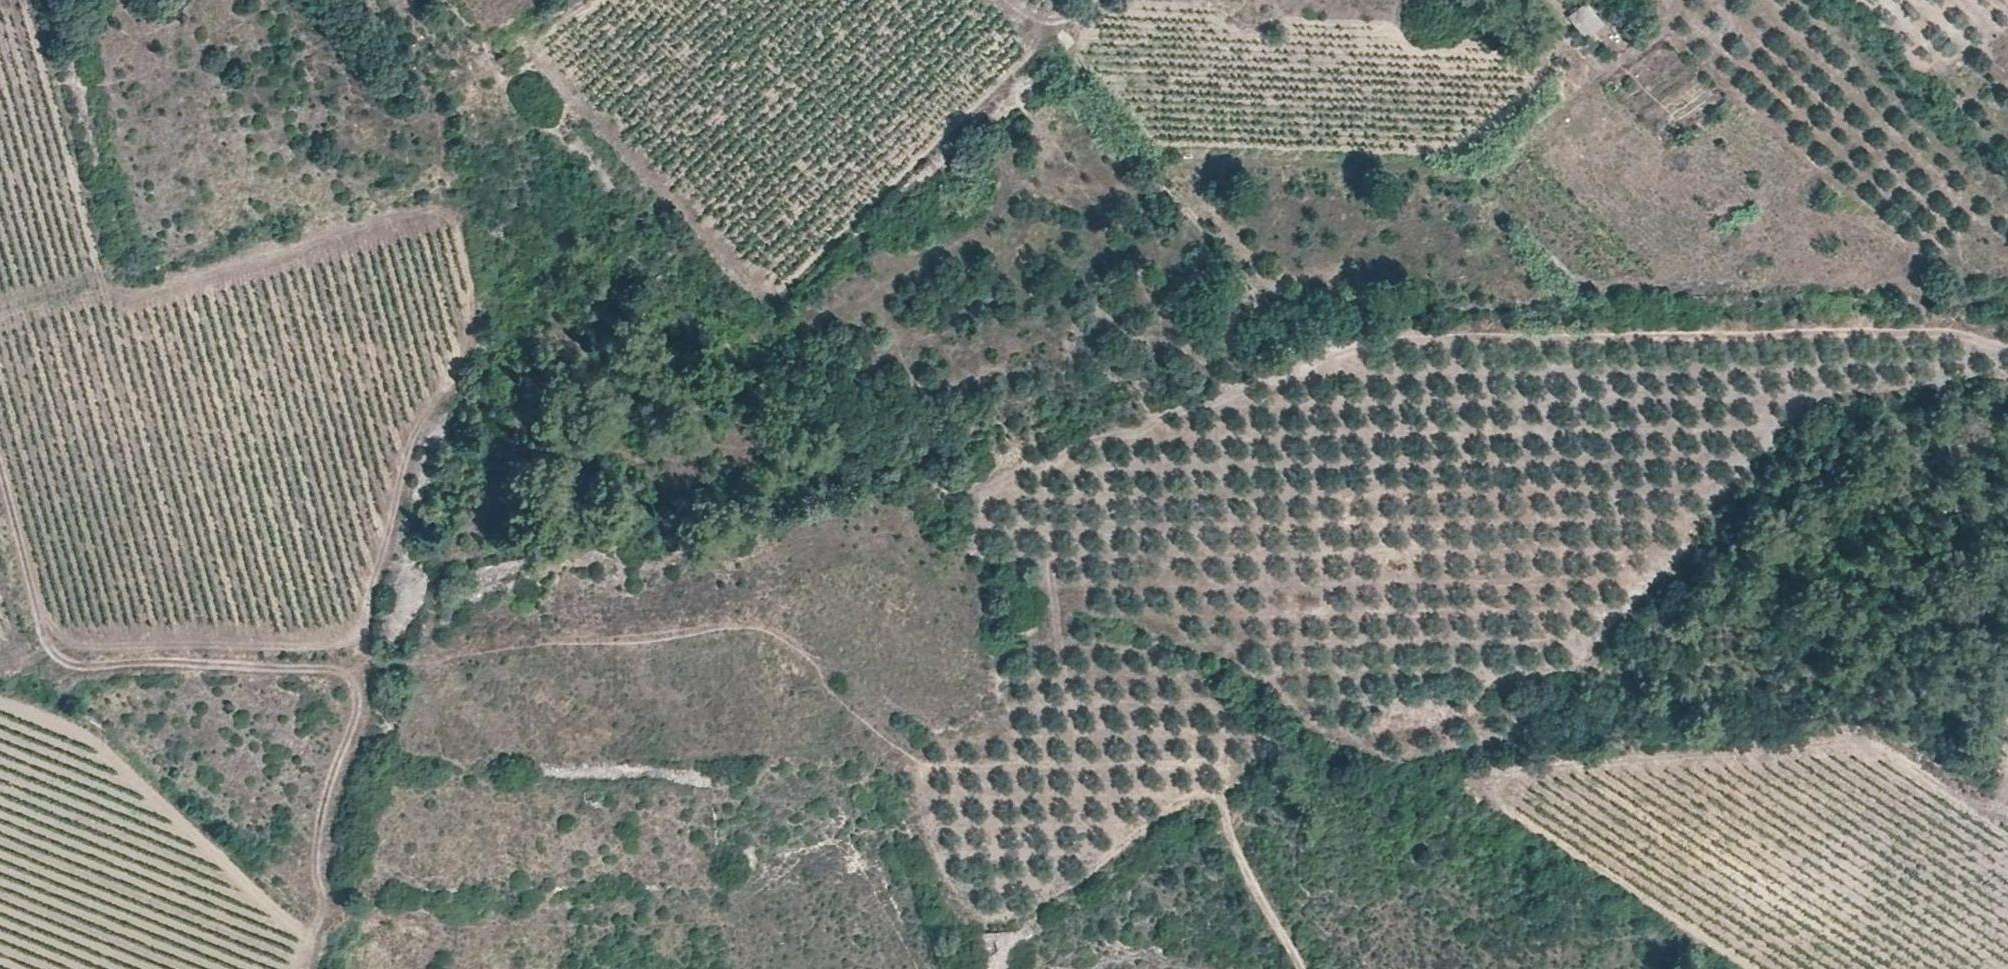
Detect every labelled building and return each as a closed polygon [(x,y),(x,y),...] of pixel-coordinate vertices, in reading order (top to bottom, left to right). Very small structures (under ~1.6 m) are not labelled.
[(1603,23),(1585,0),(1566,16),(1584,38),(1603,23)] [(1298,335),(1285,339),(1290,353),(1303,350),(1298,335)]
